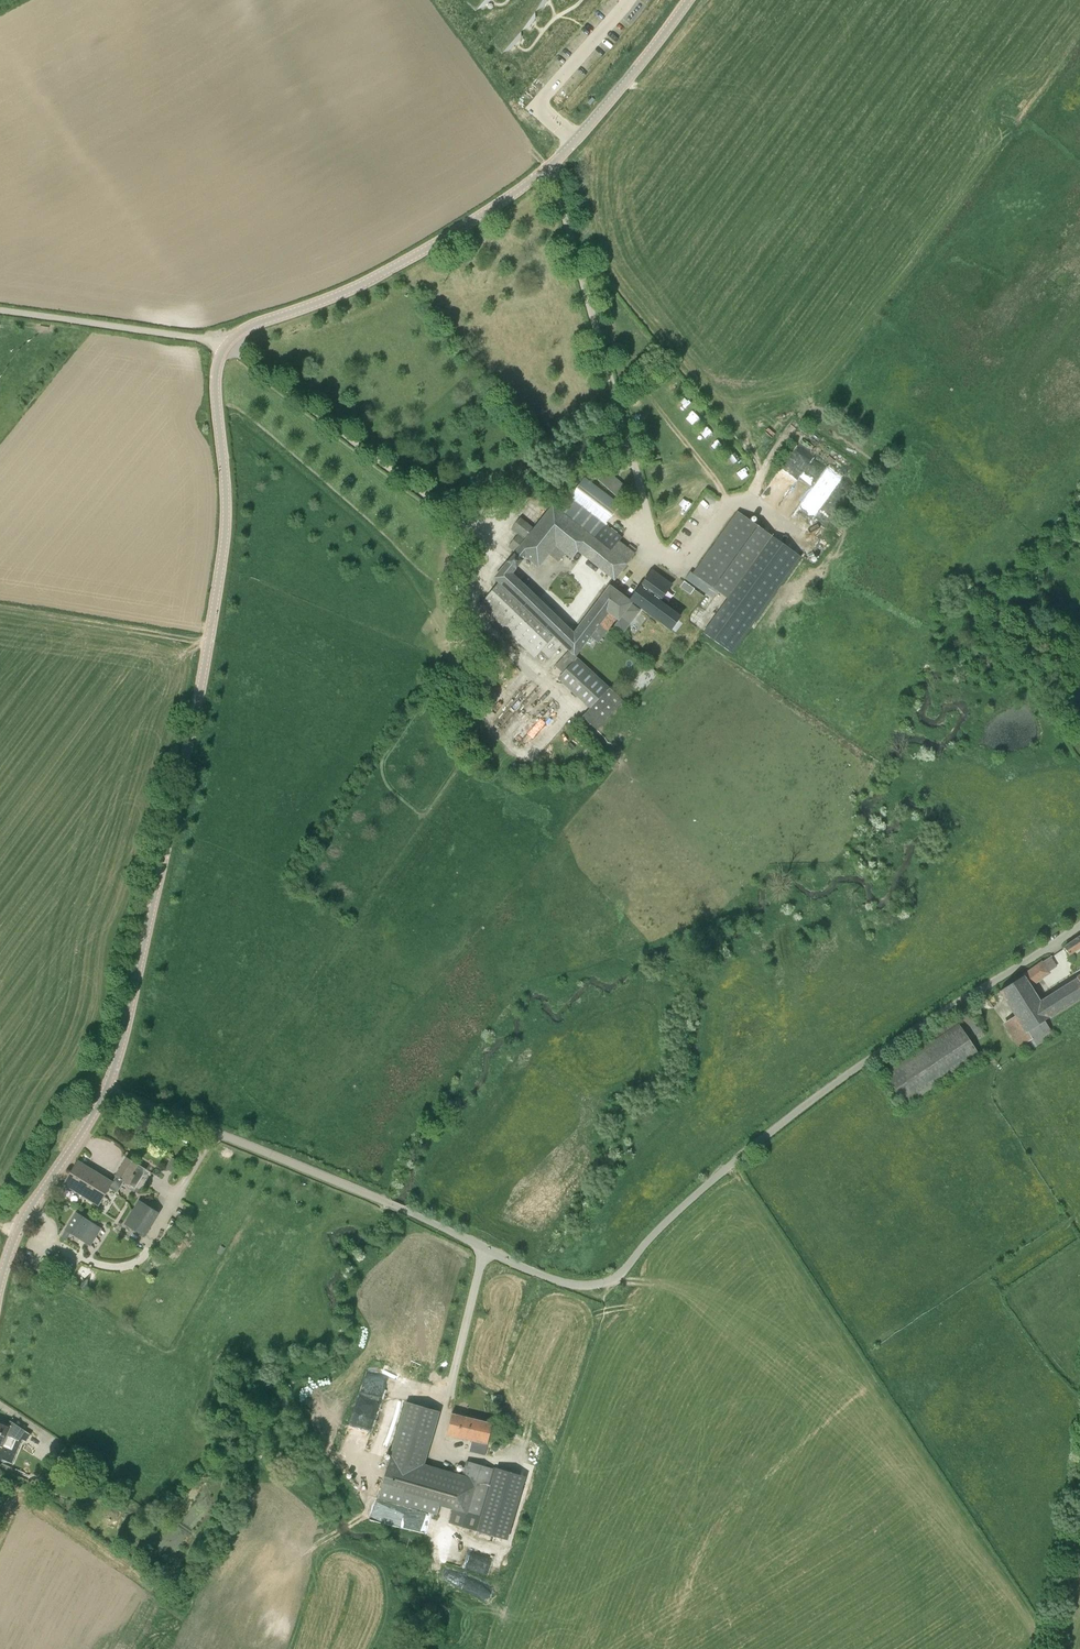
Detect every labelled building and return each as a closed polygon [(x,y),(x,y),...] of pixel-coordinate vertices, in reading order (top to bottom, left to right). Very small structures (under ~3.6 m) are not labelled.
[(471,8),(480,5),(485,0),(463,0),(471,8)] [(521,5),(531,11),(538,8),(543,0),(523,0),(521,5)] [(521,5),(508,22),(517,30),(525,26),(531,18),(531,11),(521,5)] [(508,22),(488,43),(497,52),(506,49),(517,36),(517,30),(508,22)] [(827,463),(794,514),(812,525),(845,474),(827,463)] [(598,480),(614,494),(620,488),(604,473),(598,480)] [(516,552),(507,563),(516,569),(526,556),(539,567),(549,554),(558,561),(565,553),(572,559),(579,551),(590,537),(559,512),(553,507),(533,530),(520,519),(511,529),(518,534),(508,546),(516,552)] [(727,598),(773,536),(737,511),(693,573),(712,587),(727,598)] [(606,524),(593,540),(590,537),(579,551),(614,579),(634,554),(619,542),(622,537),(606,524)] [(703,631),(732,652),(801,556),(773,536),(727,598),(703,631)] [(512,574),(516,569),(507,563),(495,578),(499,582),(480,605),(535,658),(541,651),(549,658),(562,643),(566,647),(565,648),(569,651),(555,666),(563,673),(558,678),(591,708),(582,717),(597,730),(624,702),(575,656),(608,612),(619,619),(613,628),(622,635),(641,610),(610,587),(603,595),(578,628),(580,629),(575,635),(512,574)] [(698,592),(689,586),(685,583),(672,601),(645,581),(631,600),(671,629),(698,592)] [(638,630),(648,617),(640,612),(636,617),(638,618),(635,623),(633,622),(631,625),(638,630)] [(1064,947),(1069,955),(1079,947),(1079,936),(1064,947)] [(1077,977),(1077,979),(1040,1001),(1029,985),(1048,972),(1041,963),(1000,991),(1017,1016),(1005,1024),(1019,1047),(1023,1045),(1027,1052),(1054,1035),(1044,1021),(1079,999),(1079,975),(1077,977)] [(980,1032),(981,1031),(968,1012),(962,1015),(979,1040),(983,1037),(980,1032)] [(980,1056),(959,1025),(954,1018),(931,1033),(936,1040),(885,1074),(906,1105),(980,1056)] [(113,1182),(113,1183),(111,1187),(118,1191),(124,1181),(134,1188),(146,1169),(138,1164),(127,1158),(113,1182)] [(166,1168),(173,1172),(178,1161),(172,1158),(166,1168)] [(77,1161),(63,1184),(99,1206),(111,1187),(113,1183),(113,1182),(77,1161)] [(145,1237),(160,1213),(139,1200),(124,1224),(145,1237)] [(81,1240),(87,1244),(98,1225),(92,1222),(76,1211),(65,1229),(70,1232),(81,1240)] [(178,1227),(174,1224),(168,1234),(172,1236),(178,1227)] [(65,1239),(70,1232),(65,1229),(60,1236),(65,1239)] [(380,1413),(393,1375),(371,1367),(357,1405),(380,1413)] [(424,1464),(439,1411),(406,1402),(378,1498),(438,1515),(440,1506),(452,1509),(450,1518),(479,1527),(480,1521),(492,1525),(489,1536),(519,1545),(537,1481),(507,1473),(466,1461),(462,1475),(424,1464)] [(485,1454),(488,1444),(493,1423),(452,1413),(446,1434),(472,1440),(470,1451),(485,1454)] [(31,1434),(10,1421),(6,1427),(0,1425),(0,1446),(2,1447),(0,1450),(0,1464),(10,1468),(23,1439),(26,1441),(31,1434)] [(79,1467),(64,1456),(59,1462),(75,1473),(79,1467)]
